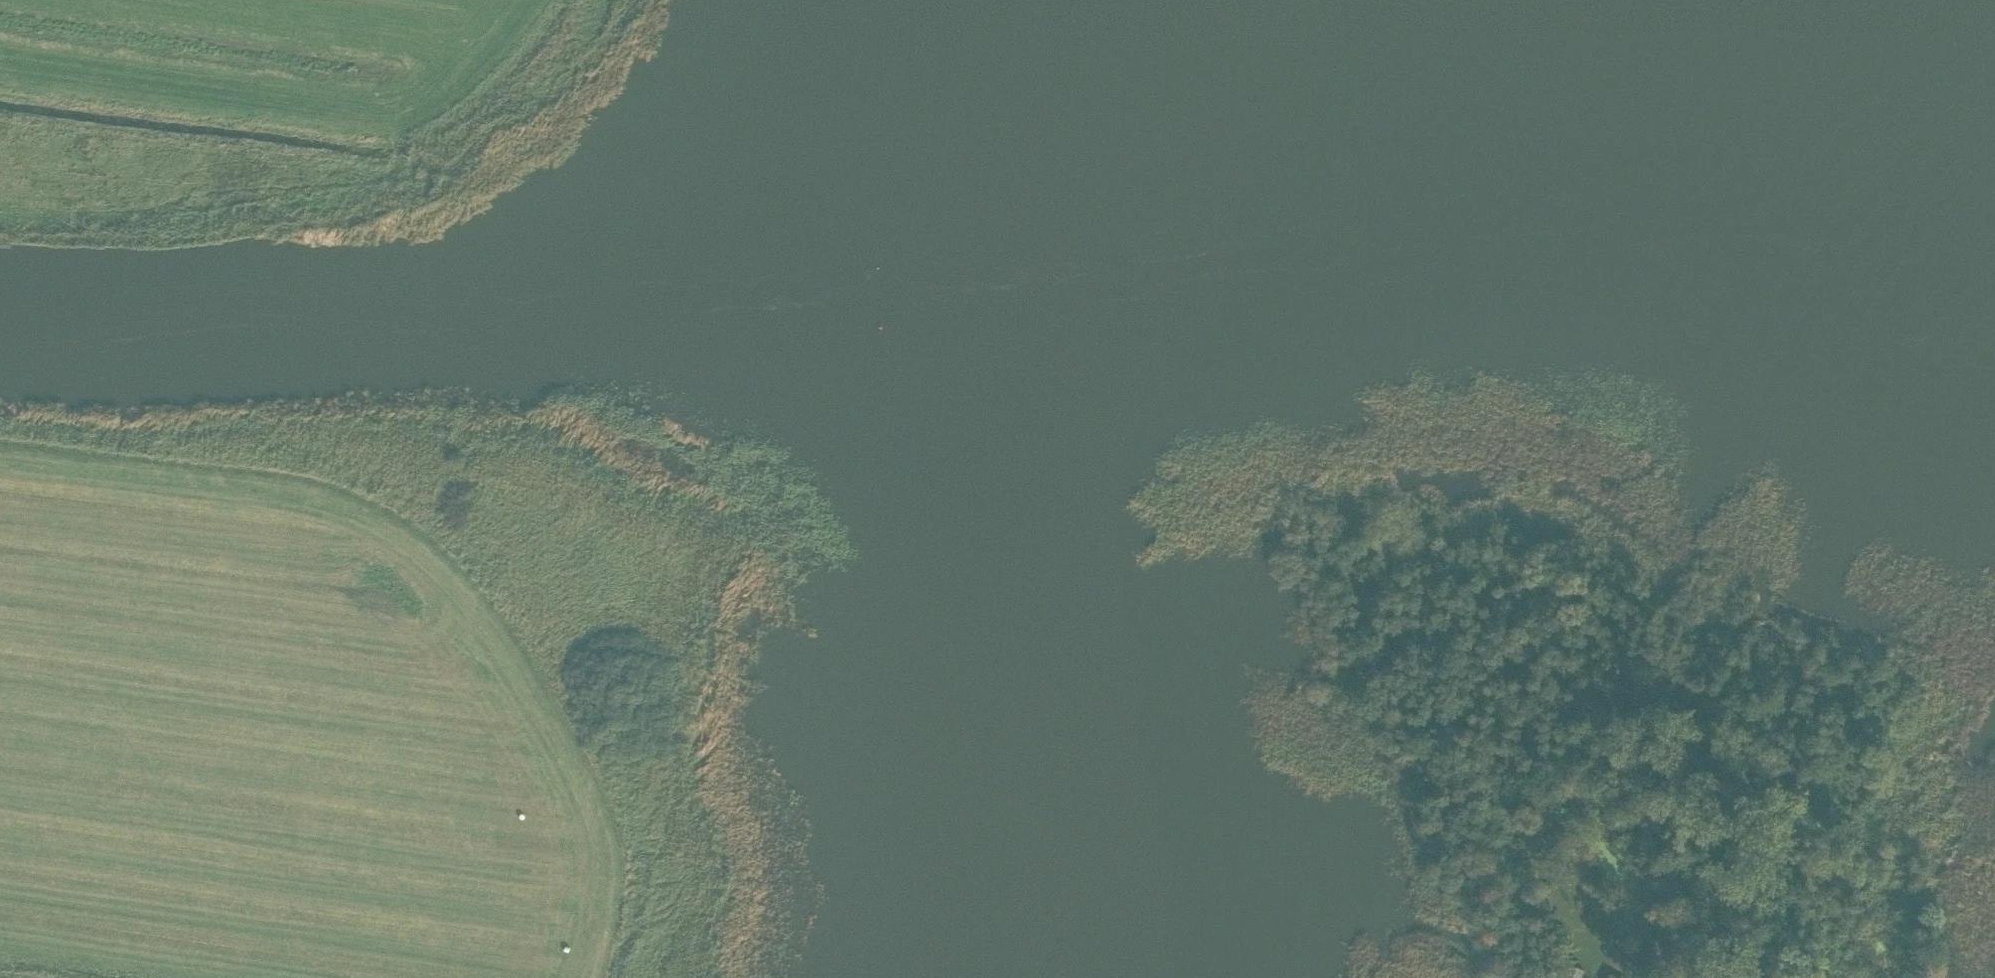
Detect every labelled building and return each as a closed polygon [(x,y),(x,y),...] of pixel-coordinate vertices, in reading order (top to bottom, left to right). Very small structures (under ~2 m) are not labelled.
[(1585,972),(1569,963),(1562,977),(1582,977),(1585,972)]
